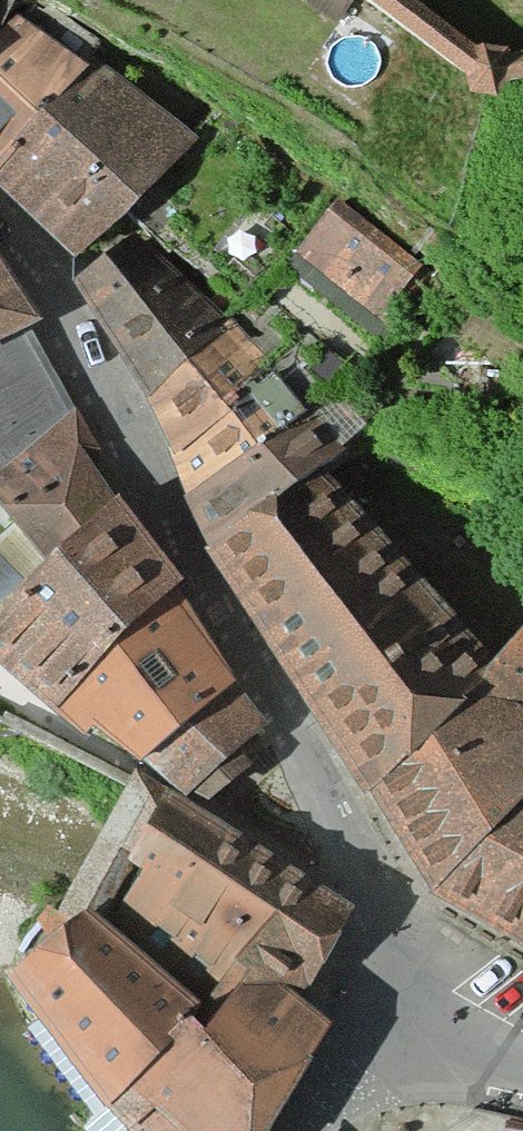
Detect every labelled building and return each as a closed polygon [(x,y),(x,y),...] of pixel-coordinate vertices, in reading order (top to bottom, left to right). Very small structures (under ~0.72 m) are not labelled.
[(96,257),(191,158),(41,15),(10,48),(0,38),(0,165),(96,257)] [(343,194),(300,241),(380,313),(423,266),(343,194)] [(44,562),(114,500),(85,463),(98,453),(25,349),(63,325),(14,251),(0,238),(0,493),(15,519),(44,562)] [(93,292),(186,443),(224,559),(467,890),(522,930),(522,659),(513,672),(329,485),(362,445),(329,416),(309,439),(256,389),(279,361),(147,240),(93,292)] [(44,562),(5,597),(139,748),(248,651),(114,500),(44,562)] [(135,784),(86,867),(207,962),(292,859),(138,779),(135,784)] [(106,884),(22,948),(117,1077),(168,1130),(256,1130),(328,1020),(300,996),(336,929),(285,897),(199,991),(106,884)]
